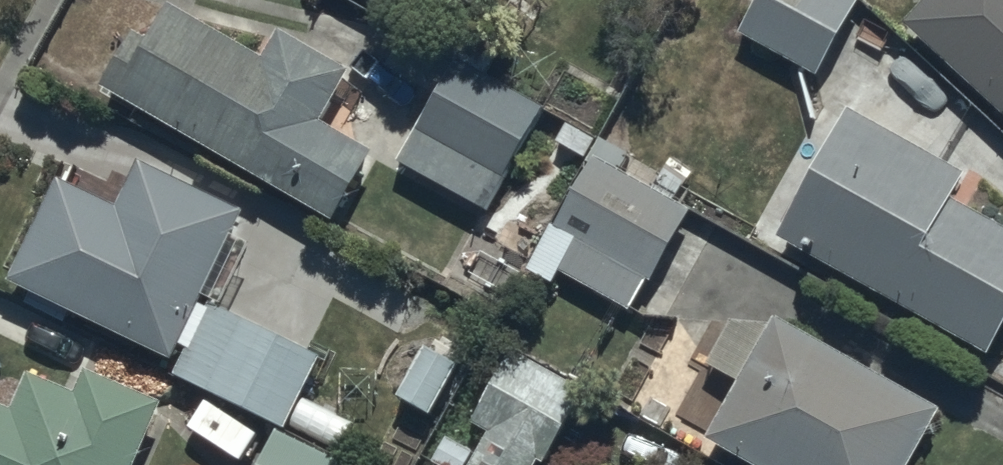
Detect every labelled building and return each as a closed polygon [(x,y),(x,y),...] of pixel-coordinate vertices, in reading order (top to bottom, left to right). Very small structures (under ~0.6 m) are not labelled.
[(739,33),(818,77),(860,0),(758,0),(739,33)] [(902,23),(1002,115),(1002,0),(922,0),(902,23)] [(101,89),(332,223),(373,154),(321,121),(351,73),(279,31),(263,59),(172,6),(151,41),(134,31),(101,89)] [(456,58),(397,161),(484,211),(543,109),(456,58)] [(777,234),(989,356),(1002,332),(1002,225),(954,197),(967,176),(849,109),(777,234)] [(560,270),(629,309),(647,278),(650,280),(690,212),(618,170),(593,156),(529,267),(554,281),(560,270)] [(58,179),(8,282),(171,362),(245,214),(138,161),(115,207),(58,179)] [(208,301),(172,374),(282,429),(286,422),(339,448),(352,424),(302,399),(322,359),(208,301)] [(706,437),(755,464),(912,464),(942,413),(775,318),(770,326),(729,326),(709,365),(738,382),(706,437)] [(467,422),(487,433),(468,464),(535,464),(537,461),(543,464),(585,394),(510,350),(467,422)] [(163,405),(86,370),(75,395),(29,375),(14,410),(0,404),(0,464),(137,464),(163,405)] [(257,464),(345,464),(274,430),(257,464)]
